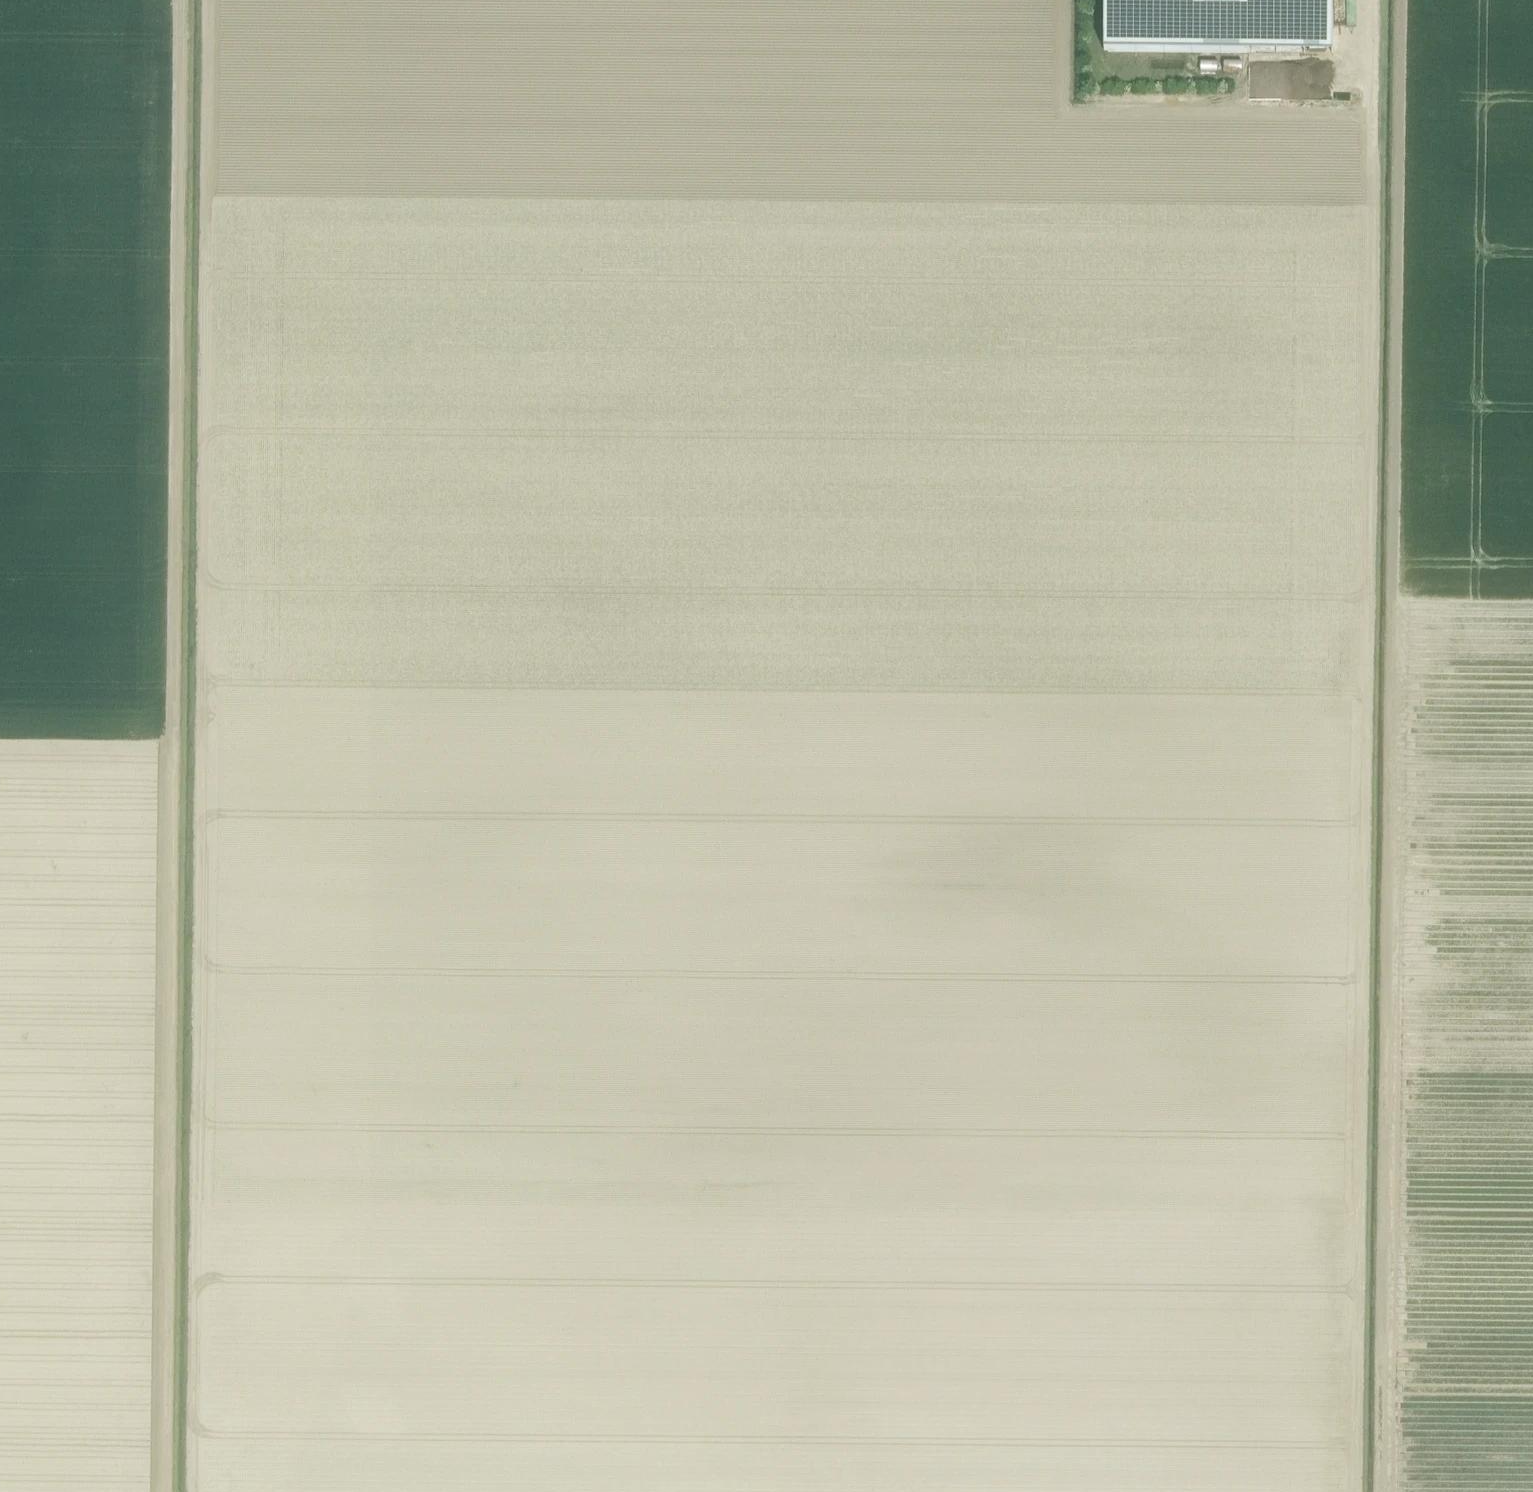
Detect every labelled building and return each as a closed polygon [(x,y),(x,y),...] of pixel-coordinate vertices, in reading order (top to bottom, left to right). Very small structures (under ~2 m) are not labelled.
[(1250,0),(1105,0),(1105,53),(1249,53),(1250,53),(1250,0)]
